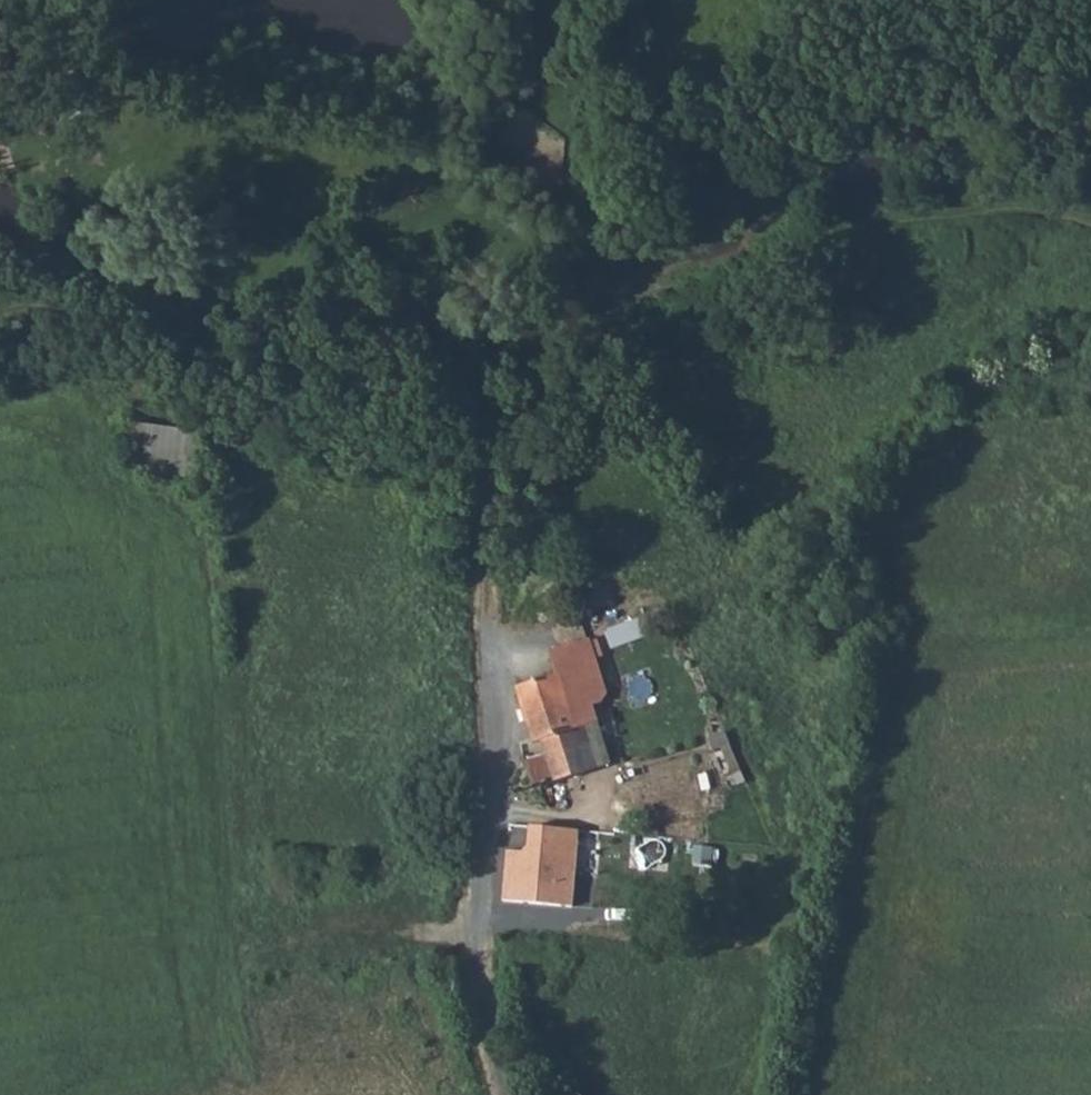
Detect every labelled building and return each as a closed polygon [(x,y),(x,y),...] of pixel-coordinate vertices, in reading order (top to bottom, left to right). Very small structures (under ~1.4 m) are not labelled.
[(136,417),(131,464),(191,470),(196,422),(136,417)] [(634,621),(605,632),(611,649),(640,639),(634,621)] [(553,779),(608,761),(590,706),(602,703),(606,694),(588,638),(548,651),(555,675),(573,731),(541,741),(553,779)] [(532,744),(541,741),(573,731),(555,675),(514,688),(532,744)] [(521,853),(506,852),(502,902),(571,908),(578,832),(528,828),(526,846),(521,853)]
